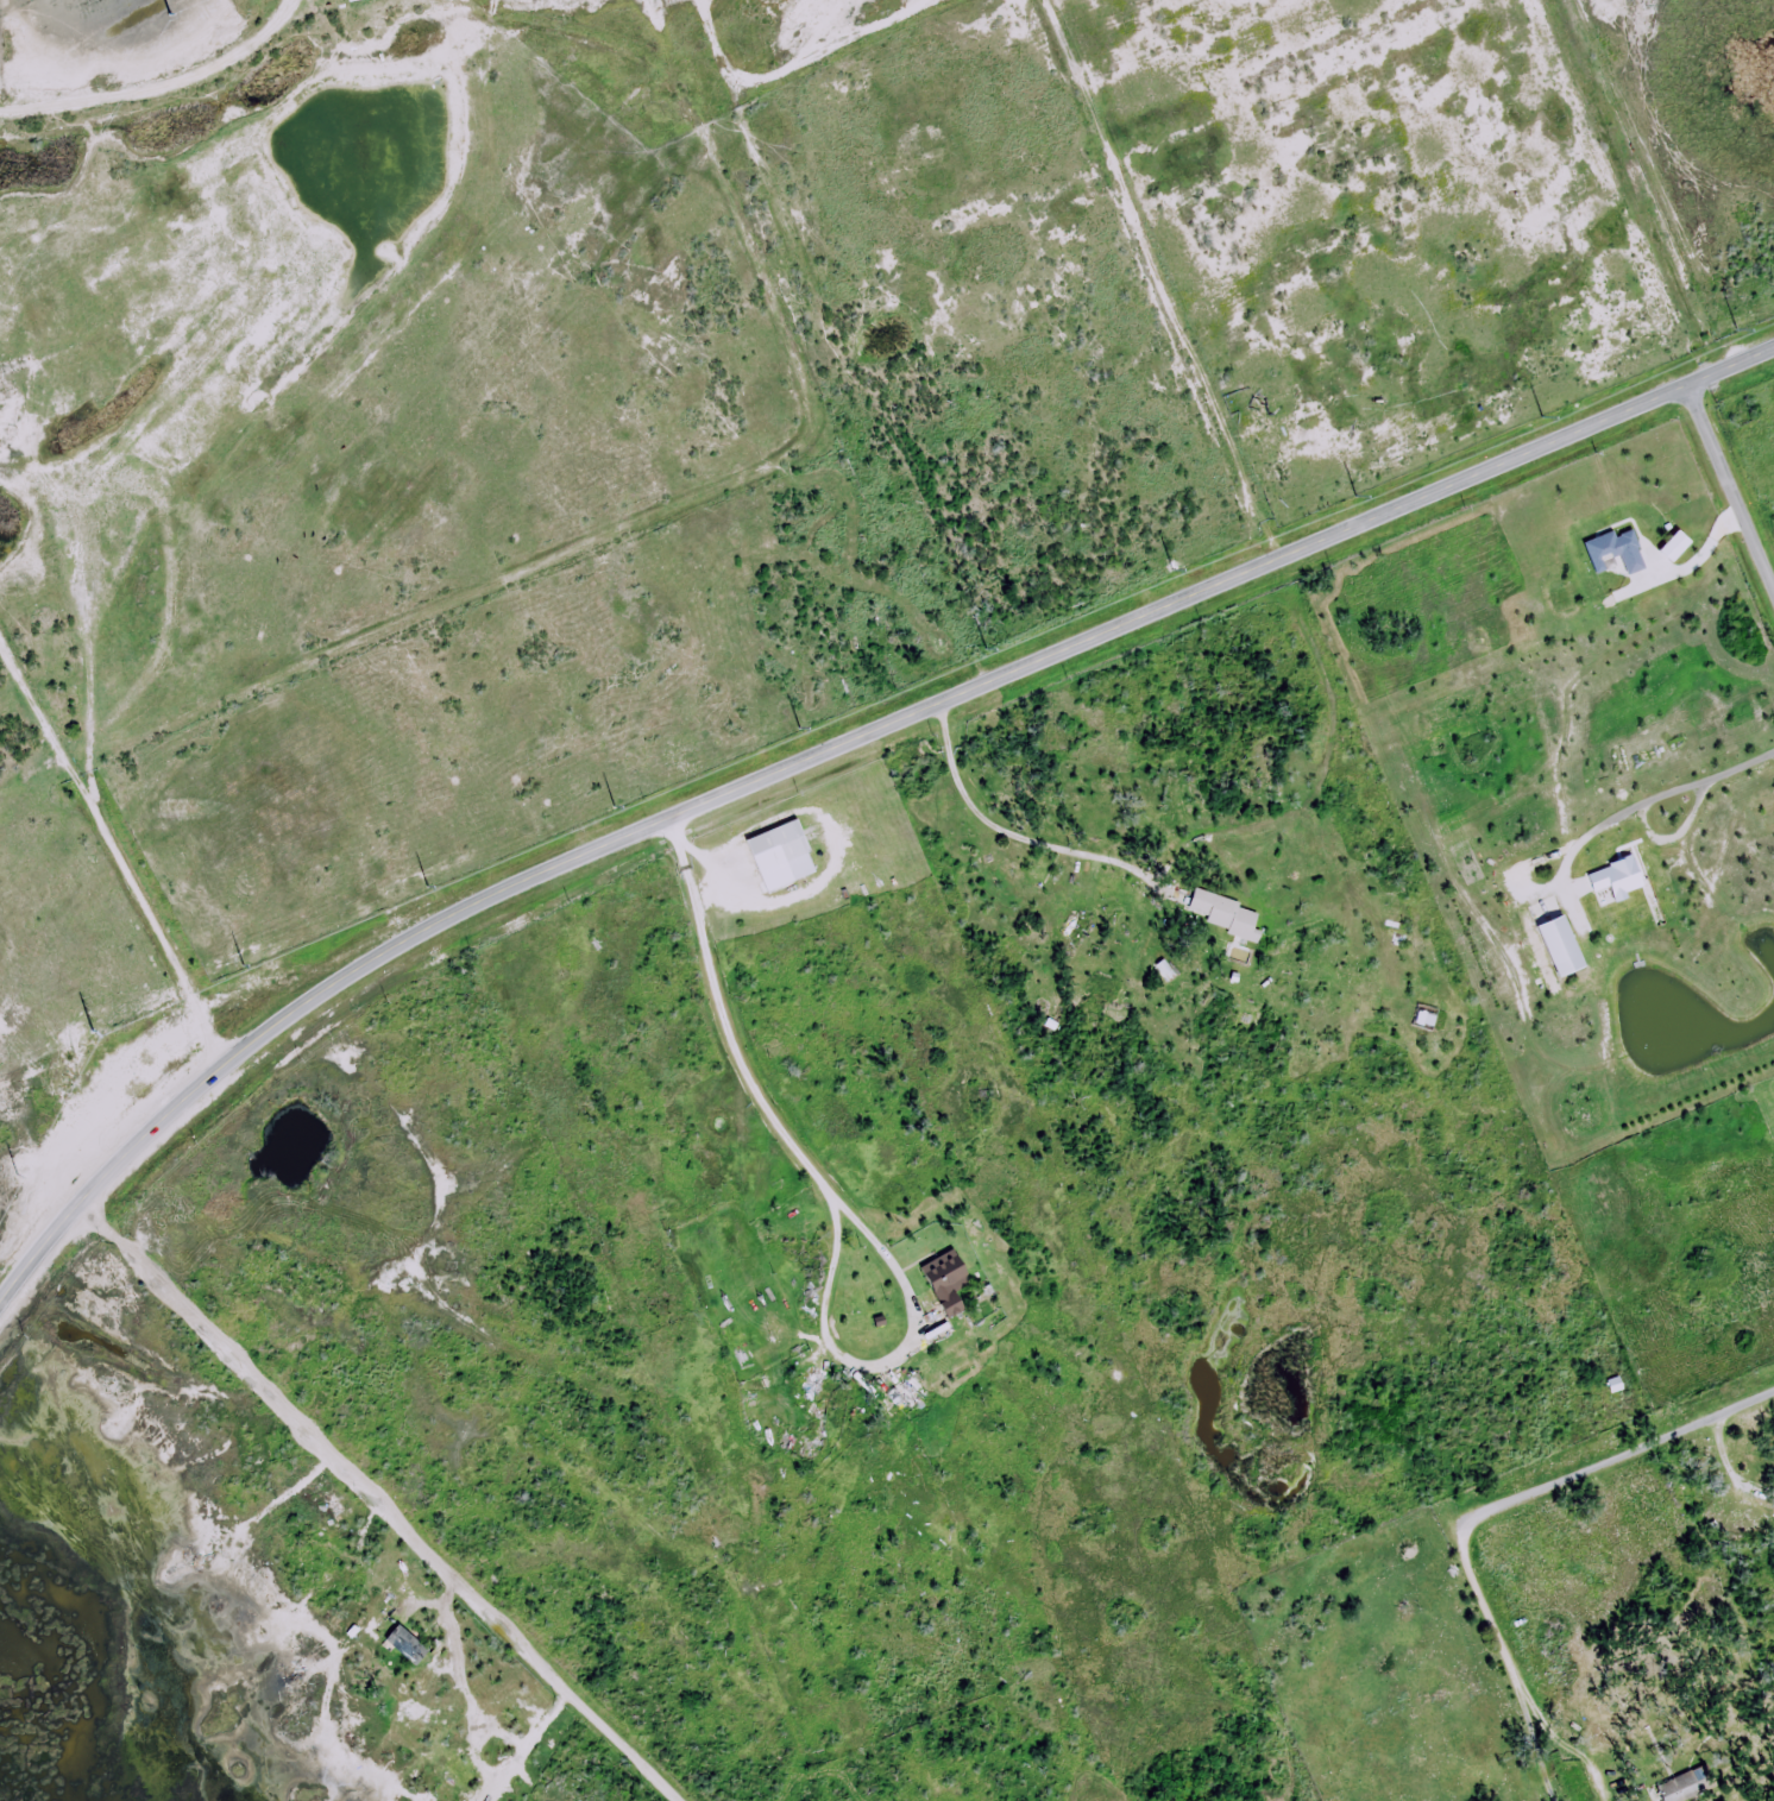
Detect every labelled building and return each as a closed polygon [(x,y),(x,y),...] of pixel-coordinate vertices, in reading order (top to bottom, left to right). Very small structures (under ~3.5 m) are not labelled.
[(801,820),(749,839),(769,893),(796,883),(788,862),(813,853),(801,820)] [(1207,926),(1255,938),(1263,908),(1195,890),(1190,910),(1210,915),(1207,926)] [(1567,916),(1540,929),(1564,981),(1592,968),(1567,916)] [(1062,933),(1080,945),(1088,933),(1071,921),(1062,933)] [(923,1266),(950,1321),(970,1311),(956,1283),(973,1275),(959,1248),(923,1266)] [(832,1371),(813,1365),(805,1392),(823,1397),(832,1371)] [(926,1401),(909,1379),(888,1395),(905,1417),(926,1401)] [(455,1713),(447,1704),(436,1714),(444,1723),(455,1713)] [(1687,1781),(1660,1781),(1660,1800),(1687,1800),(1687,1781)]
